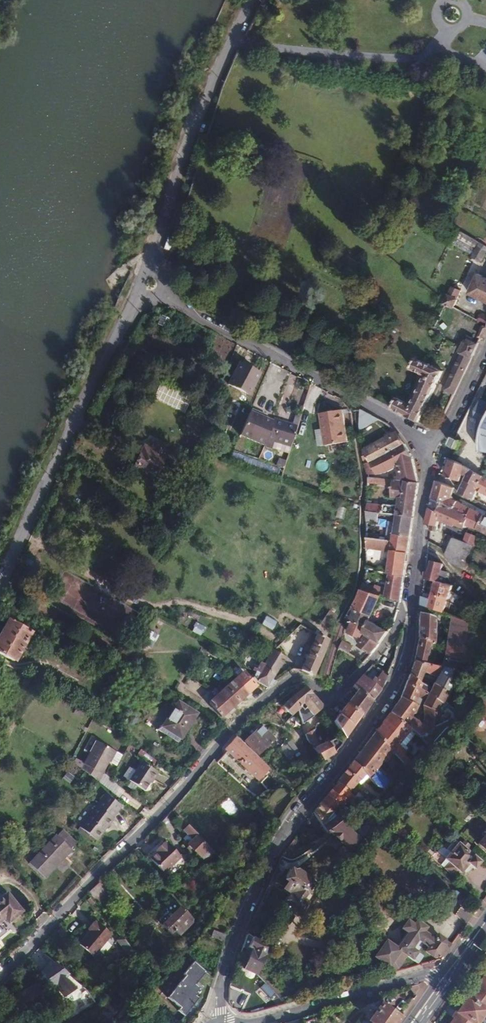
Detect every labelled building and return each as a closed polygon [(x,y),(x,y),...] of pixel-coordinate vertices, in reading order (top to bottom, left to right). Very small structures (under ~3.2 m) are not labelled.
[(485,252),(485,246),(476,241),(459,230),(456,236),(475,247),(474,249),(455,238),(452,243),(472,255),(471,256),(481,262),(485,252)] [(485,246),(485,243),(478,238),(476,241),(485,246)] [(478,274),(468,294),(471,295),(485,302),(485,279),(478,274)] [(453,288),(445,304),(453,308),(457,300),(456,299),(460,291),(453,288)] [(444,389),(454,394),(469,361),(477,344),(468,339),(462,352),(456,366),(444,389)] [(129,342),(125,349),(137,356),(141,349),(129,342)] [(397,398),(392,408),(418,422),(442,371),(416,359),(411,369),(421,374),(418,379),(423,382),(413,401),(409,399),(407,403),(397,398)] [(248,369),(250,366),(240,361),(229,383),(248,394),(258,374),(251,370),(248,369)] [(474,397),(467,412),(485,423),(485,404),(474,397)] [(240,403),(230,398),(226,410),(235,414),(240,403)] [(320,428),(323,445),(346,441),(340,409),(318,413),(320,428)] [(360,424),(360,431),(379,419),(360,409),(360,417),(360,424)] [(263,418),(249,412),(248,415),(261,421),(263,418)] [(261,421),(248,415),(239,435),(263,446),(266,439),(270,426),(263,423),(265,419),(263,418),(261,421)] [(289,447),(289,446),(295,427),(273,419),(273,421),(271,427),(271,428),(267,440),(289,447)] [(214,438),(218,440),(219,440),(227,422),(221,420),(214,438)] [(365,463),(404,443),(398,433),(369,448),(369,451),(363,454),(364,460),(365,463)] [(450,446),(457,450),(462,441),(454,437),(450,446)] [(208,451),(213,452),(218,440),(214,438),(208,451)] [(146,454),(141,451),(135,463),(153,472),(167,446),(158,441),(155,445),(152,444),(150,447),(146,454)] [(399,481),(417,483),(412,457),(404,443),(365,463),(368,474),(390,473),(400,467),(402,475),(394,480),(399,481)] [(145,444),(141,451),(146,454),(150,447),(145,444)] [(460,463),(451,461),(446,477),(461,481),(463,474),(466,466),(460,463)] [(484,477),(470,469),(467,476),(464,482),(459,493),(474,498),(478,489),(484,477)] [(396,511),(412,515),(417,483),(399,481),(394,480),(389,479),(387,494),(398,497),(397,505),(396,511)] [(454,490),(438,481),(436,488),(452,496),(454,490)] [(452,496),(436,488),(436,493),(434,500),(446,506),(452,510),(463,516),(463,517),(470,521),(468,529),(479,533),(483,515),(469,508),(468,508),(458,503),(458,501),(455,499),(452,496)] [(379,506),(383,507),(384,501),(373,498),(373,496),(368,495),(367,503),(379,506)] [(446,506),(434,500),(433,509),(442,513),(446,506)] [(383,507),(396,511),(397,505),(384,501),(383,507)] [(367,503),(367,513),(378,515),(379,506),(367,503)] [(444,514),(442,522),(457,530),(458,528),(468,532),(468,529),(470,521),(463,517),(463,516),(452,510),(446,506),(442,513),(444,514)] [(434,526),(433,531),(440,532),(442,522),(444,514),(442,513),(433,509),(430,525),(434,526)] [(394,533),(409,536),(412,515),(396,511),(394,523),(388,522),(385,540),(392,542),(394,533)] [(388,572),(391,572),(404,575),(408,544),(409,536),(394,533),(392,542),(385,540),(366,537),(366,549),(391,551),(388,572)] [(448,562),(458,566),(469,544),(451,535),(443,550),(448,562)] [(436,581),(439,582),(443,565),(433,562),(429,574),(426,573),(425,579),(436,582),(436,581)] [(380,596),(400,601),(402,586),(404,575),(391,572),(387,594),(381,593),(380,596)] [(432,593),(448,601),(450,592),(452,586),(439,582),(436,581),(436,582),(432,593)] [(362,584),(360,589),(373,593),(375,588),(362,584)] [(348,616),(347,618),(353,623),(370,635),(380,643),(388,631),(369,620),(380,596),(373,593),(360,589),(359,593),(357,599),(349,614),(348,616)] [(423,597),(422,605),(445,612),(448,601),(432,593),(431,599),(423,597)] [(418,637),(414,661),(433,666),(433,660),(427,658),(428,643),(433,643),(435,635),(435,620),(434,616),(419,612),(419,622),(418,637)] [(447,660),(460,662),(466,662),(474,621),(455,615),(447,660)] [(9,620),(0,636),(0,654),(13,661),(29,632),(9,620)] [(358,646),(370,653),(380,643),(370,635),(353,623),(349,634),(358,639),(357,641),(360,642),(358,646)] [(297,624),(289,633),(294,636),(299,629),(308,633),(310,630),(297,624)] [(343,625),(337,624),(331,641),(329,649),(324,666),(320,679),(319,682),(324,686),(326,678),(331,665),(343,625)] [(140,627),(135,638),(151,646),(157,635),(140,627)] [(317,634),(300,670),(313,676),(328,639),(320,635),(322,632),(317,630),(315,633),(317,634)] [(251,680),(267,688),(272,685),(276,681),(272,679),(285,656),(273,650),(260,674),(257,673),(258,671),(254,669),(253,671),(255,672),(251,680)] [(444,659),(442,669),(458,673),(460,662),(447,660),(444,659)] [(414,661),(411,674),(419,682),(424,674),(436,677),(433,685),(430,689),(427,694),(444,703),(446,704),(453,689),(461,674),(458,673),(442,669),(433,666),(414,661)] [(243,673),(210,703),(222,717),(255,686),(243,673)] [(411,674),(401,698),(418,707),(421,701),(424,692),(419,690),(422,685),(419,682),(411,674)] [(362,676),(353,687),(359,692),(374,701),(380,692),(381,690),(362,676)] [(424,692),(427,694),(430,689),(422,685),(419,690),(424,692)] [(282,706),(291,715),(296,710),(304,704),(314,715),(324,706),(305,686),(303,687),(282,706)] [(347,705),(362,716),(374,701),(359,692),(347,705)] [(428,728),(427,732),(432,735),(436,725),(446,720),(442,709),(444,703),(427,694),(424,692),(421,701),(426,703),(425,706),(429,708),(426,713),(428,728)] [(401,698),(391,713),(407,726),(412,717),(414,712),(416,713),(418,707),(401,698)] [(177,703),(160,732),(180,744),(197,715),(177,703)] [(304,704),(296,710),(302,726),(314,715),(304,704)] [(340,713),(354,726),(357,723),(362,716),(347,705),(340,713)] [(334,708),(328,715),(333,721),(338,715),(340,713),(334,708)] [(333,721),(346,738),(354,726),(340,713),(338,715),(333,721)] [(391,713),(374,733),(410,767),(417,758),(426,753),(422,751),(416,754),(410,748),(407,751),(400,745),(407,737),(427,752),(434,747),(424,739),(410,728),(407,726),(391,713)] [(412,717),(407,726),(410,728),(424,739),(427,732),(428,728),(412,717)] [(258,728),(245,740),(259,754),(274,739),(267,730),(265,732),(261,728),(260,730),(258,728)] [(315,734),(322,744),(327,740),(320,730),(315,734)] [(366,744),(353,762),(366,774),(379,786),(387,790),(392,784),(390,782),(383,776),(377,771),(379,768),(385,761),(387,763),(389,759),(396,765),(398,766),(402,766),(408,771),(410,767),(374,733),(366,744)] [(224,749),(224,750),(257,779),(268,768),(235,737),(224,749)] [(290,739),(279,747),(287,758),(298,751),(290,739)] [(325,763),(325,762),(336,752),(327,740),(322,744),(315,749),(325,763)] [(95,744),(76,771),(92,782),(111,755),(95,744)] [(156,773),(141,762),(128,780),(144,791),(156,773)] [(336,783),(348,793),(366,774),(353,762),(346,770),(336,783)] [(377,771),(383,776),(385,773),(379,768),(377,771)] [(387,790),(395,794),(399,791),(402,783),(395,774),(390,782),(392,784),(387,790)] [(336,783),(321,802),(334,814),(351,796),(348,793),(336,783)] [(104,793),(78,826),(96,840),(112,819),(110,818),(120,806),(104,793)] [(313,813),(331,834),(334,831),(333,830),(342,821),(334,814),(321,802),(316,809),(313,813)] [(192,839),(187,844),(201,857),(211,846),(179,815),(173,821),(192,839)] [(333,830),(334,831),(353,850),(362,840),(357,835),(342,821),(333,830)] [(62,832),(57,837),(70,850),(75,844),(62,832)] [(469,832),(466,836),(473,842),(477,838),(469,832)] [(29,864),(44,877),(56,863),(58,865),(71,851),(70,850),(57,837),(55,836),(29,864)] [(297,836),(289,848),(295,852),(298,847),(306,844),(297,836)] [(457,842),(444,856),(462,872),(475,857),(457,842)] [(211,846),(201,857),(207,863),(218,852),(211,846)] [(56,863),(44,877),(45,878),(58,865),(56,863)] [(290,883),(286,889),(293,894),(285,906),(300,915),(308,903),(303,900),(305,897),(307,899),(309,897),(307,896),(313,887),(311,885),(310,881),(299,873),(295,873),(293,872),(287,881),(290,883)] [(98,884),(87,894),(98,906),(109,896),(98,884)] [(3,917),(7,921),(20,910),(5,894),(0,898),(0,920),(3,917)] [(182,905),(163,922),(172,931),(176,927),(181,933),(193,921),(194,918),(182,905)] [(91,931),(80,945),(95,957),(113,935),(99,923),(98,924),(94,921),(88,929),(91,931)] [(424,945),(430,937),(424,932),(426,928),(416,921),(414,925),(407,921),(402,929),(408,934),(397,949),(386,942),(375,958),(393,971),(398,970),(407,957),(418,964),(423,957),(417,952),(423,944),(424,945)] [(213,937),(224,941),(227,934),(217,929),(213,937)] [(439,953),(443,956),(452,944),(437,935),(434,940),(430,937),(424,945),(429,948),(426,951),(433,956),(438,955),(439,953)] [(133,955),(137,950),(131,943),(124,936),(119,940),(133,955)] [(244,969),(258,976),(271,948),(254,938),(250,947),(253,949),(244,969)] [(485,1010),(485,977),(484,976),(480,982),(450,1022),(477,1022),(485,1010)] [(8,994),(0,999),(9,1014),(17,1010),(20,1017),(45,1003),(35,985),(21,993),(20,991),(10,996),(8,994)] [(400,1018),(382,1006),(370,1022),(372,1022),(396,1022),(400,1018)]
